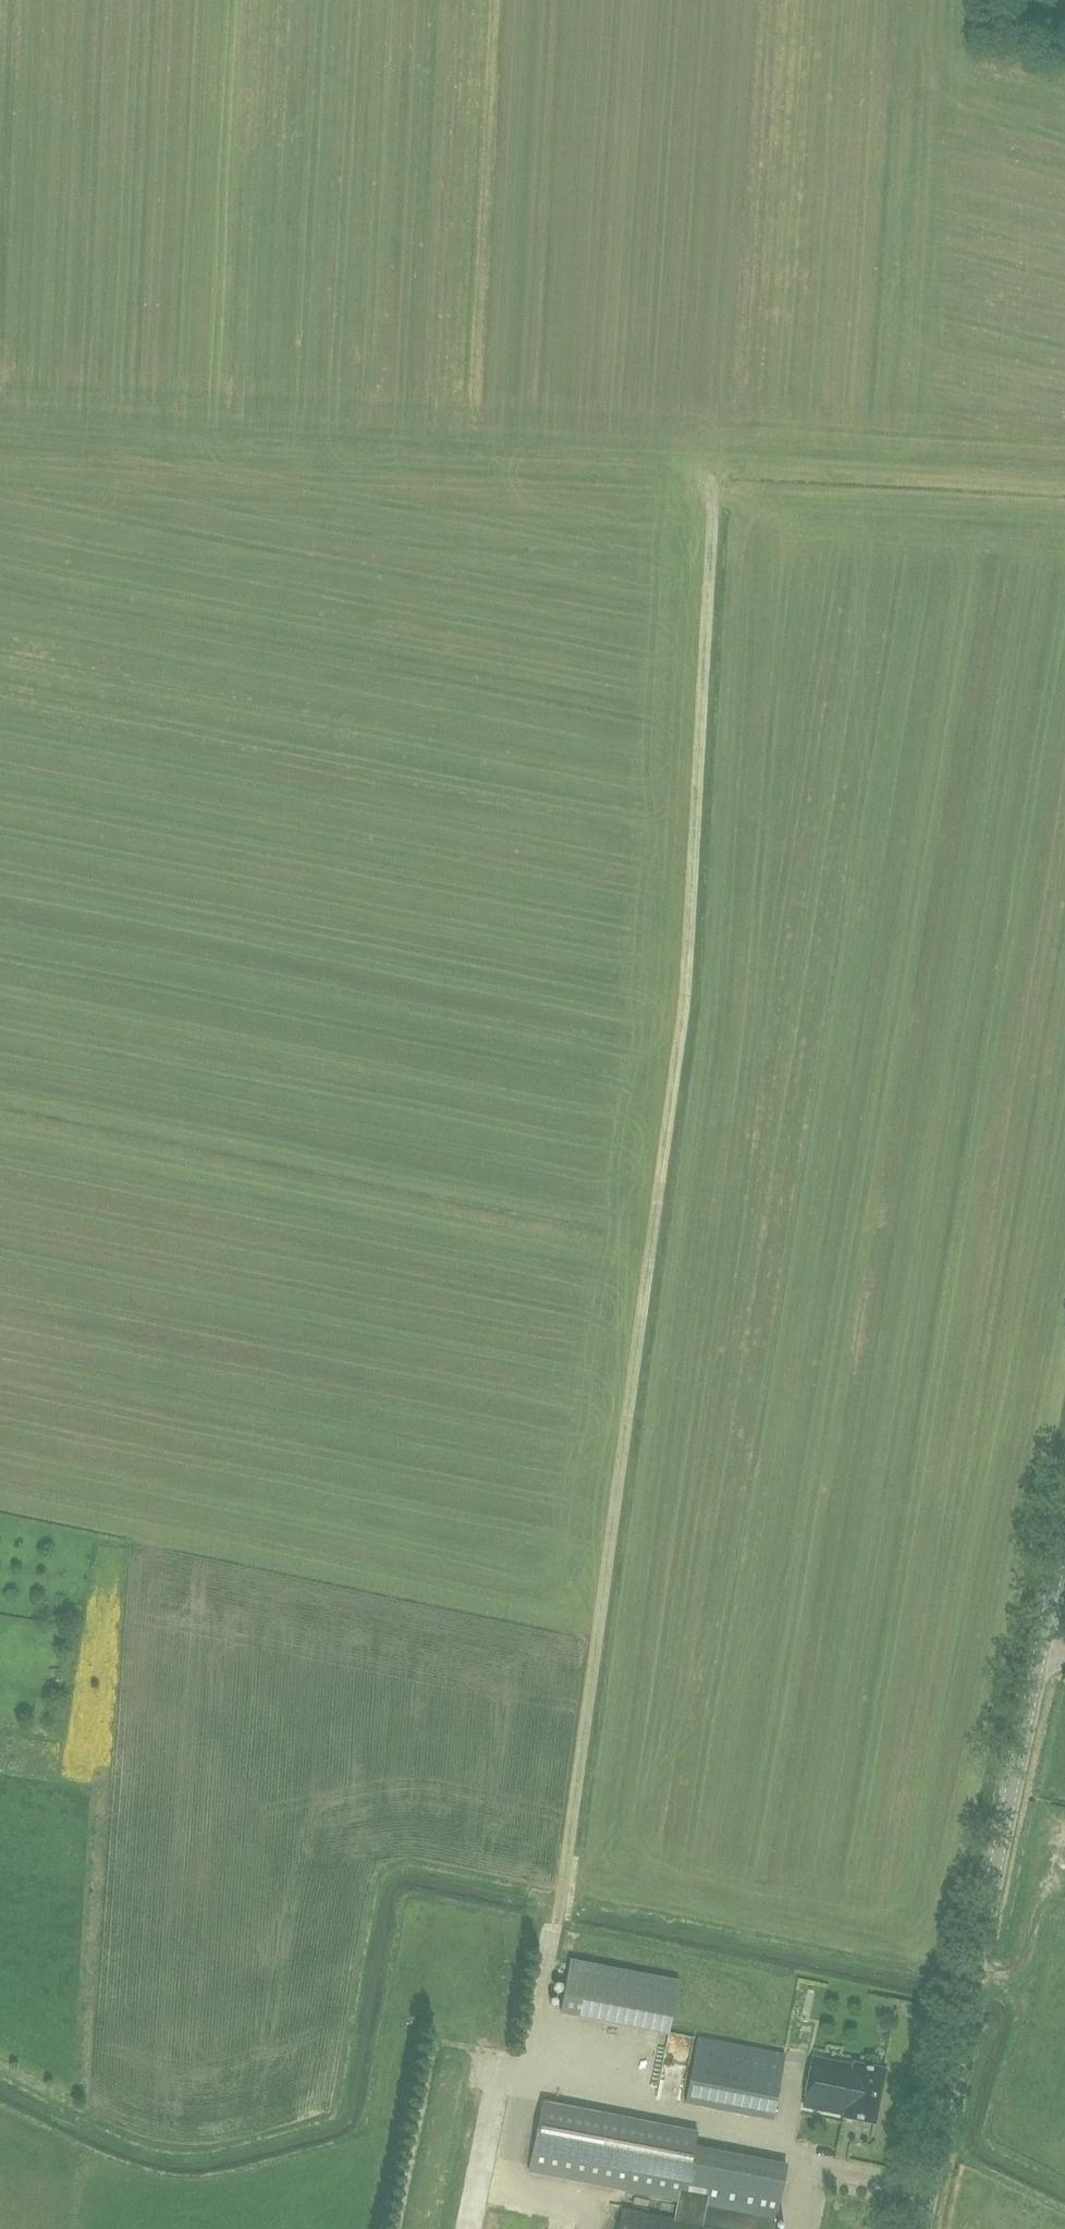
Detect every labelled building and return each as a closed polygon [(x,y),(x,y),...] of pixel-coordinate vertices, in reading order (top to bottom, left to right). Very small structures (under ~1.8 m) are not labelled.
[(784,2056),(741,2048),(698,2039),(685,2104),(771,2121),(784,2056)] [(804,2108),(846,2116),(846,2118),(874,2123),(885,2069),(854,2063),(854,2065),(813,2057),(804,2108)] [(602,2113),(543,2101),(529,2172),(678,2201),(674,2222),(709,2228),(773,2228),(775,2220),(786,2165),(694,2147),(697,2131),(602,2113)] [(674,2222),(623,2211),(619,2228),(709,2228),(674,2222)]
